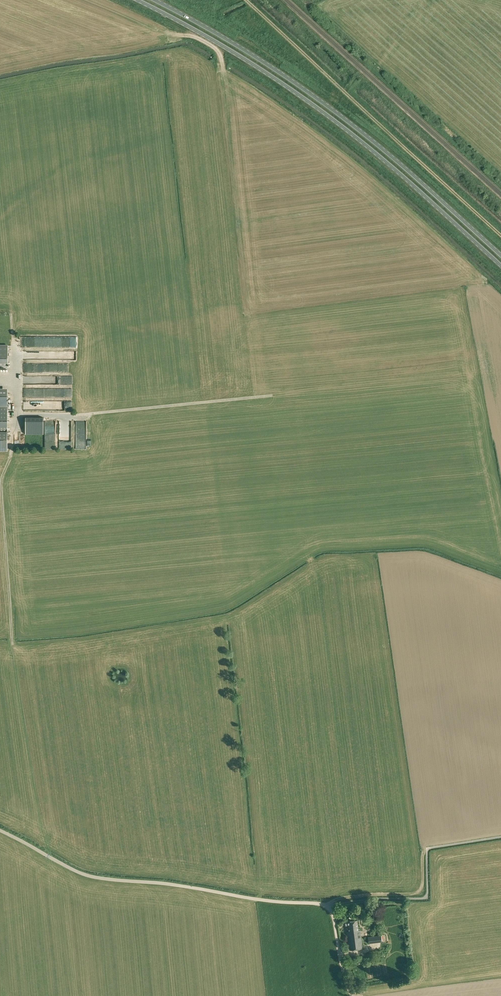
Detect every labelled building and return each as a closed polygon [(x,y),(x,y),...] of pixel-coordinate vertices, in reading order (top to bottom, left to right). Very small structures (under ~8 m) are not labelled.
[(8,366),(8,345),(0,345),(0,366),(8,366)] [(26,433),(44,433),(44,417),(26,416),(26,433)] [(47,422),(47,437),(57,437),(57,424),(54,424),(54,422),(47,422)] [(345,921),(346,925),(348,925),(349,931),(347,931),(349,949),(362,947),(360,930),(358,930),(357,920),(348,921),(345,921)]
